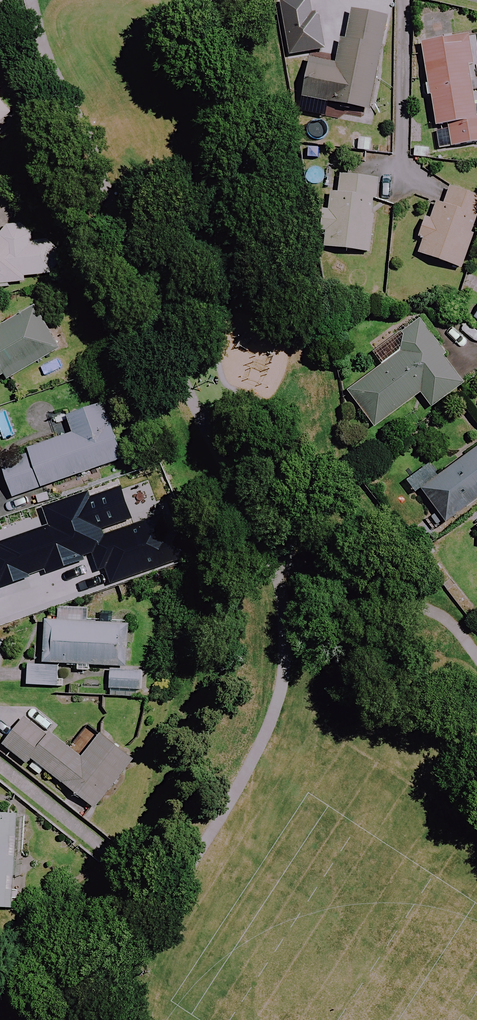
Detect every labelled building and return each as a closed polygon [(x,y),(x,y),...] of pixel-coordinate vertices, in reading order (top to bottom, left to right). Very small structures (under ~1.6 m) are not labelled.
[(386,19),(351,12),(341,68),(310,63),(304,99),(370,111),(386,19)] [(463,34),(433,40),(422,43),(439,129),(450,127),(455,149),(476,144),(476,104),(463,34)] [(9,112),(0,101),(0,120),(9,112)] [(379,179),(342,176),(341,193),(326,192),(322,231),(327,232),(326,248),(371,253),(379,179)] [(452,187),(446,207),(433,203),(418,255),(464,268),(476,225),(476,194),(452,187)] [(49,274),(55,267),(55,250),(45,241),(30,243),(30,234),(19,224),(4,226),(0,231),(0,285),(19,283),(19,277),(49,274)] [(37,310),(0,331),(0,386),(61,350),(37,310)] [(464,385),(420,324),(377,355),(385,366),(349,392),(375,428),(423,394),(433,408),(464,385)] [(123,459),(105,407),(70,419),(75,434),(1,460),(14,498),(123,459)] [(446,475),(435,462),(413,480),(450,525),(476,503),(476,449),(446,475)] [(100,568),(99,511),(57,512),(58,548),(52,548),(52,569),(100,568)] [(21,577),(0,585),(0,624),(2,631),(22,624),(20,617),(33,612),(21,577)] [(147,691),(148,668),(127,667),(129,626),(49,622),(46,662),(32,662),(31,684),(61,686),(62,663),(108,666),(107,688),(147,691)] [(12,706),(0,720),(0,742),(33,768),(37,762),(96,808),(134,760),(102,734),(90,750),(80,742),(73,749),(54,734),(51,738),(12,706)] [(0,814),(0,907),(13,908),(16,857),(9,857),(11,836),(16,837),(18,816),(0,814)]
